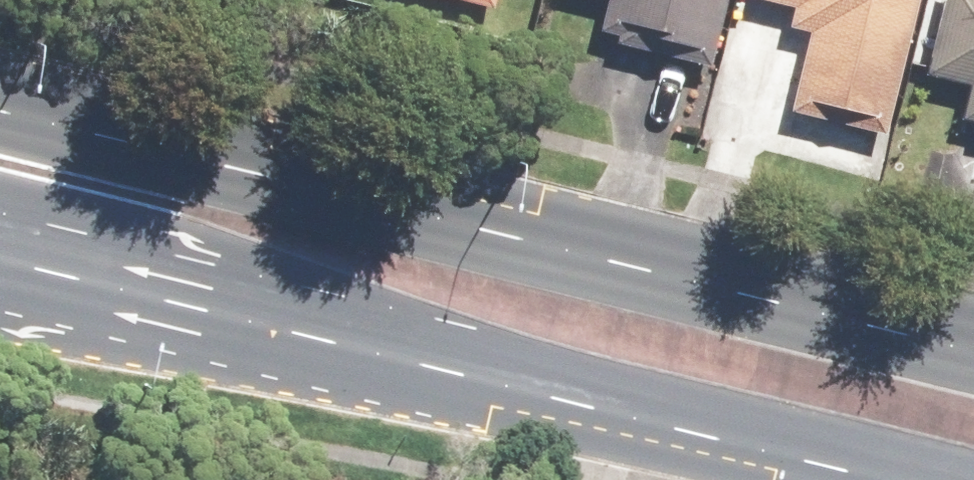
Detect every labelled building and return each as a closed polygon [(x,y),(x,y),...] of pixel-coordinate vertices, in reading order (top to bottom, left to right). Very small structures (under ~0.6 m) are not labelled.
[(719,0),(597,0),(600,1),(589,45),(702,72),(719,0)] [(876,136),(908,0),(747,0),(746,3),(786,12),(782,30),(807,36),(788,115),(876,136)] [(918,80),(964,91),(954,132),(973,136),(973,0),(937,0),(918,80)]
